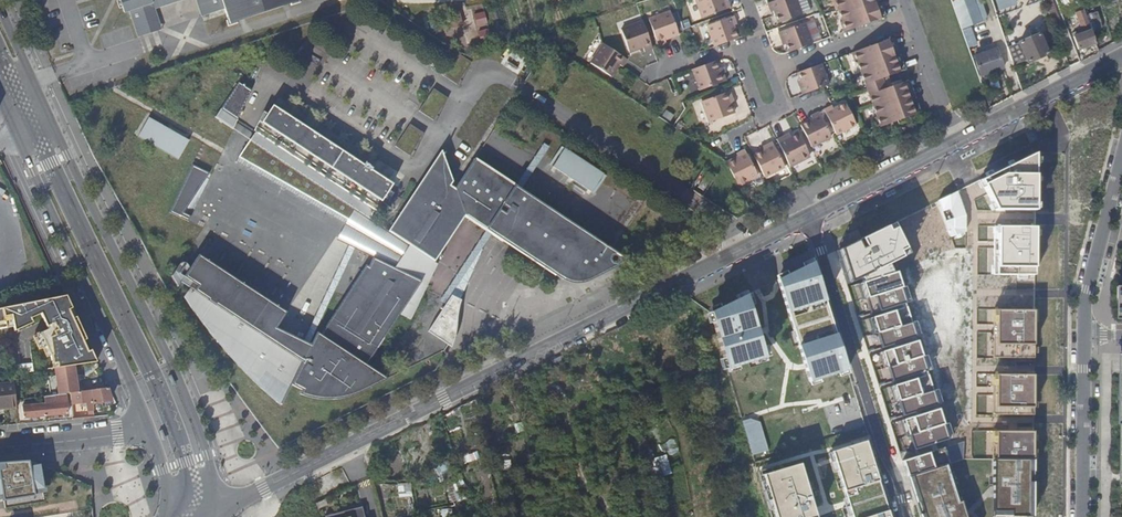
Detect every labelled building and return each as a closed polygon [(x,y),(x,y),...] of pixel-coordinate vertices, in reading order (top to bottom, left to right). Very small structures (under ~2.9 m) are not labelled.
[(122,0),(117,0),(113,2),(116,10),(120,8),(121,13),(126,11),(122,0)] [(126,11),(135,37),(147,33),(138,6),(148,2),(150,8),(167,3),(168,0),(122,0),(126,11)] [(199,16),(221,9),(225,20),(223,21),(225,26),(234,23),(233,22),(286,4),(288,7),(299,3),(298,0),(194,0),(199,16)] [(731,8),(728,0),(724,0),(723,0),(697,0),(702,17),(731,8)] [(797,0),(778,0),(771,2),(774,12),(779,11),(782,21),(802,15),(797,0)] [(844,22),(842,23),(845,34),(886,20),(883,12),(880,13),(876,0),(836,0),(844,22)] [(886,20),(888,19),(882,0),(876,0),(880,13),(883,12),(886,20)] [(975,0),(956,0),(964,25),(981,20),(975,0)] [(999,12),(1020,7),(1018,0),(996,0),(999,12)] [(158,30),(150,8),(148,2),(138,6),(147,33),(158,30)] [(1096,42),(1084,10),(1076,13),(1083,32),(1074,36),(1079,49),(1096,42)] [(476,25),(487,24),(486,12),(474,13),(476,25)] [(678,36),(671,12),(650,20),(658,48),(666,46),(665,41),(678,36)] [(739,31),(735,20),(706,29),(713,50),(736,42),(733,33),(739,31)] [(652,50),(643,22),(621,29),(629,52),(642,48),(644,53),(652,50)] [(780,32),(783,41),(787,40),(788,43),(791,50),(811,44),(805,24),(780,32)] [(1029,61),(1049,53),(1041,33),(1021,41),(1029,61)] [(898,40),(896,41),(898,49),(895,50),(900,65),(903,64),(906,72),(909,71),(898,40)] [(898,49),(896,41),(855,56),(859,66),(861,65),(880,118),(877,120),(881,130),(918,117),(907,84),(896,87),(889,90),(886,80),(893,78),(906,72),(903,64),(900,65),(895,50),(898,49)] [(627,57),(604,42),(591,61),(611,74),(619,62),(622,64),(627,57)] [(1004,67),(998,47),(976,54),(982,74),(1004,67)] [(728,83),(725,72),(721,74),(719,70),(717,63),(695,69),(701,91),(728,83)] [(805,88),(801,89),(804,97),(830,88),(823,67),(801,75),(804,84),(805,88)] [(896,87),(893,78),(886,80),(889,90),(896,87)] [(231,128),(249,90),(235,81),(213,116),(231,128)] [(907,84),(918,117),(924,114),(912,82),(907,84)] [(732,117),(729,108),(728,104),(733,102),(730,94),(702,103),(709,124),(732,117)] [(837,134),(858,124),(848,102),(835,109),(833,105),(825,109),(837,134)] [(252,132),(235,157),(343,218),(353,223),(359,214),(360,213),(366,216),(370,210),(371,211),(378,201),(383,204),(390,193),(386,190),(390,185),(369,171),(370,169),(362,162),(360,165),(355,173),(347,167),(352,160),(325,142),(320,149),(312,144),(318,136),(290,118),(286,126),(281,123),(286,115),(270,105),(264,113),(259,111),(248,130),(252,132)] [(811,147),(831,137),(819,113),(812,117),(813,119),(800,126),(811,147)] [(290,118),(286,115),(281,123),(286,126),(290,118)] [(146,118),(135,136),(174,158),(184,140),(146,118)] [(1038,275),(1034,158),(1031,123),(981,145),(825,228),(842,285),(874,271),(879,281),(964,231),(965,221),(990,209),(987,279),(1038,275)] [(407,125),(392,147),(406,157),(421,135),(407,125)] [(787,137),(784,133),(777,137),(790,165),(810,155),(799,131),(791,135),(787,137)] [(325,142),(318,136),(312,144),(320,149),(325,142)] [(765,147),(761,149),(754,153),(764,176),(784,165),(771,140),(764,143),(765,147)] [(738,157),(726,162),(738,185),(758,175),(746,148),(736,153),(738,157)] [(595,195),(608,175),(567,149),(555,168),(595,195)] [(440,247),(446,238),(462,215),(453,189),(453,190),(447,186),(450,181),(439,150),(425,172),(431,176),(422,189),(418,187),(387,232),(405,244),(390,266),(370,256),(365,266),(351,293),(363,300),(360,306),(343,297),(314,341),(311,339),(305,349),(272,326),(279,315),(192,256),(179,275),(192,284),(189,289),(186,287),(179,296),(201,326),(235,366),(254,385),(275,406),(285,383),(295,389),(309,394),(319,396),(335,397),(349,393),(378,378),(359,365),(361,363),(395,312),(404,318),(421,288),(415,284),(440,247)] [(343,218),(235,157),(232,162),(341,223),(343,218)] [(355,173),(360,165),(352,160),(347,167),(355,173)] [(500,239),(525,256),(558,278),(559,276),(580,289),(593,288),(599,286),(621,276),(607,266),(614,255),(539,204),(538,205),(528,197),(526,200),(497,178),(473,160),(453,189),(462,215),(500,240),(500,239)] [(180,212),(205,172),(189,164),(165,211),(184,221),(187,216),(180,212)] [(384,231),(387,232),(418,187),(422,189),(431,176),(425,172),(384,231)] [(706,191),(714,176),(707,173),(700,188),(706,191)] [(343,218),(341,223),(333,239),(370,256),(390,266),(405,244),(387,232),(384,231),(359,214),(353,223),(343,218)] [(443,249),(440,247),(415,284),(421,288),(443,249)] [(192,256),(279,315),(281,312),(194,253),(192,256)] [(351,293),(365,266),(362,264),(311,339),(314,341),(343,297),(360,306),(363,300),(351,293)] [(860,395),(816,264),(776,278),(811,409),(860,395)] [(907,285),(861,297),(908,469),(947,457),(952,468),(976,454),(963,416),(954,398),(942,402),(907,285)] [(789,370),(755,286),(710,306),(735,380),(789,370)] [(1061,288),(988,289),(990,449),(1062,451),(1061,288)] [(422,330),(447,347),(449,341),(452,331),(454,310),(457,300),(449,295),(447,294),(422,330)] [(66,296),(0,311),(1,318),(9,315),(11,333),(26,325),(30,324),(27,320),(38,316),(43,325),(30,332),(33,339),(48,367),(55,368),(74,365),(92,362),(66,296)] [(11,333),(13,373),(30,372),(26,342),(33,339),(30,332),(26,325),(11,333)] [(956,343),(960,356),(975,352),(971,339),(956,343)] [(359,365),(378,378),(382,377),(361,363),(359,365)] [(55,368),(58,394),(65,393),(70,393),(76,392),(78,392),(74,365),(55,368)] [(14,384),(0,386),(0,407),(16,406),(15,400),(14,384)] [(111,398),(108,387),(91,390),(92,404),(105,403),(104,400),(111,398)] [(309,394),(295,389),(292,393),(300,396),(322,398),(335,397),(319,396),(309,394)] [(92,404),(91,390),(78,392),(76,392),(70,393),(71,404),(86,402),(87,410),(93,409),(92,404)] [(67,414),(65,393),(58,394),(45,396),(45,403),(44,404),(45,416),(67,414)] [(207,407),(215,433),(232,427),(236,439),(243,437),(234,411),(231,412),(227,400),(207,407)] [(861,429),(857,417),(863,415),(860,403),(822,415),(829,439),(861,429)] [(45,416),(44,404),(22,406),(23,418),(45,416)] [(658,458),(669,503),(691,498),(676,439),(663,443),(666,455),(658,458)] [(1027,454),(993,454),(993,510),(1027,510),(1027,454)] [(908,469),(923,516),(965,516),(958,494),(947,457),(908,469)] [(0,462),(0,500),(3,503),(33,498),(31,490),(45,488),(40,465),(29,459),(0,462)] [(399,484),(399,497),(412,497),(412,483),(399,484)] [(326,516),(366,516),(364,507),(326,516)]
